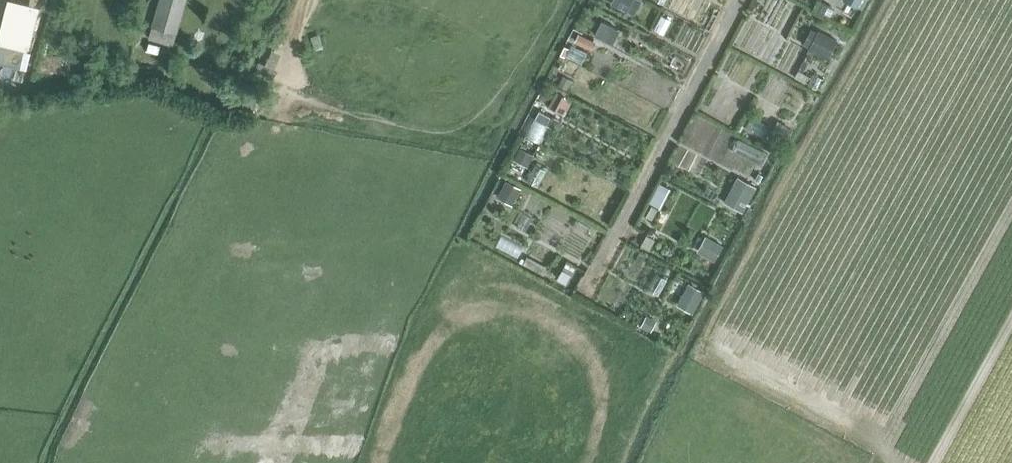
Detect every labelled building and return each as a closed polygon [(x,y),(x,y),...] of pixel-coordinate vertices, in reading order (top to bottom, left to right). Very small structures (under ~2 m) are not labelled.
[(149,35),(175,42),(187,0),(159,0),(149,35)] [(633,0),(612,0),(610,2),(627,11),(627,10),(633,0)] [(817,8),(830,15),(834,7),(822,0),(821,0),(817,8)] [(0,36),(0,72),(17,77),(34,20),(7,12),(0,36)] [(620,28),(602,19),(594,33),(613,42),(620,28)] [(809,46),(808,48),(827,59),(838,39),(818,28),(817,31),(809,46)] [(578,32),(574,40),(591,48),(595,40),(578,32)] [(558,84),(567,89),(572,79),(563,75),(558,84)] [(567,95),(560,92),(557,90),(549,105),(564,113),(572,99),(567,95)] [(535,117),(547,123),(551,115),(539,109),(535,117)] [(557,129),(561,120),(556,117),(551,119),(548,124),(557,129)] [(780,121),(772,135),(782,140),(790,127),(780,121)] [(764,162),(769,149),(739,138),(734,151),(764,162)] [(528,165),(534,154),(519,146),(513,158),(528,165)] [(756,186),(737,175),(728,192),(747,203),(750,198),(756,186)] [(506,180),(497,196),(513,204),(521,188),(506,180)] [(652,201),(664,205),(670,184),(658,180),(652,201)] [(705,235),(697,250),(715,259),(723,244),(705,235)] [(572,273),(563,268),(562,268),(557,278),(566,283),(572,273)] [(679,298),(695,307),(704,290),(688,282),(679,298)] [(646,314),(640,324),(651,330),(656,319),(646,314)]
